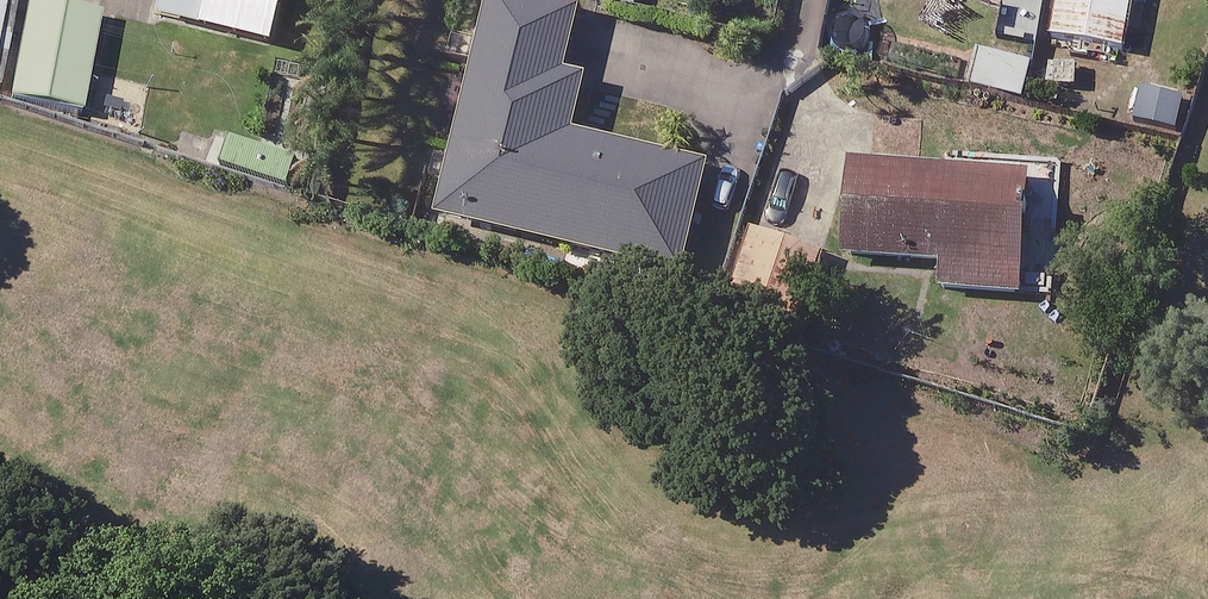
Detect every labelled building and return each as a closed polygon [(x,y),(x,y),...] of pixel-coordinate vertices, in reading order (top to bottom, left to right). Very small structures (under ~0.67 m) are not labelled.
[(10,0),(0,0),(0,48),(10,0)] [(90,77),(103,14),(37,0),(33,0),(11,100),(82,115),(90,77)] [(170,16),(216,27),(214,38),(275,52),(288,0),(174,0),(170,16)] [(710,170),(601,145),(575,139),(588,86),(566,81),(581,15),(517,0),(499,0),(447,222),(684,278),(710,170)] [(999,37),(1042,45),(1050,0),(1005,0),(999,37)] [(1050,40),(1125,56),(1137,0),(1059,0),(1050,40)] [(101,72),(91,117),(141,128),(151,83),(101,72)] [(315,161),(230,137),(221,170),(306,194),(315,161)] [(1032,170),(850,159),(843,266),(1025,277),(1032,170)] [(732,304),(787,322),(789,313),(805,318),(824,258),(755,235),(732,304)]
